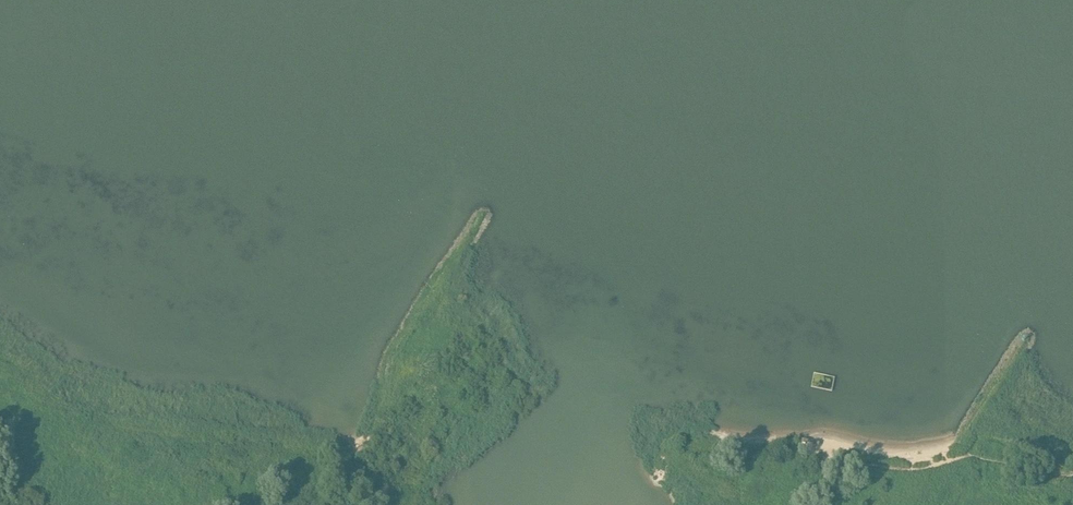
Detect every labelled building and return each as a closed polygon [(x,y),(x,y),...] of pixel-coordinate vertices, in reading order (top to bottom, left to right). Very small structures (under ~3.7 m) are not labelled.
[(819,443),(801,438),(800,443),(818,447),(819,443)] [(790,496),(807,501),(808,497),(791,492),(790,496)]
